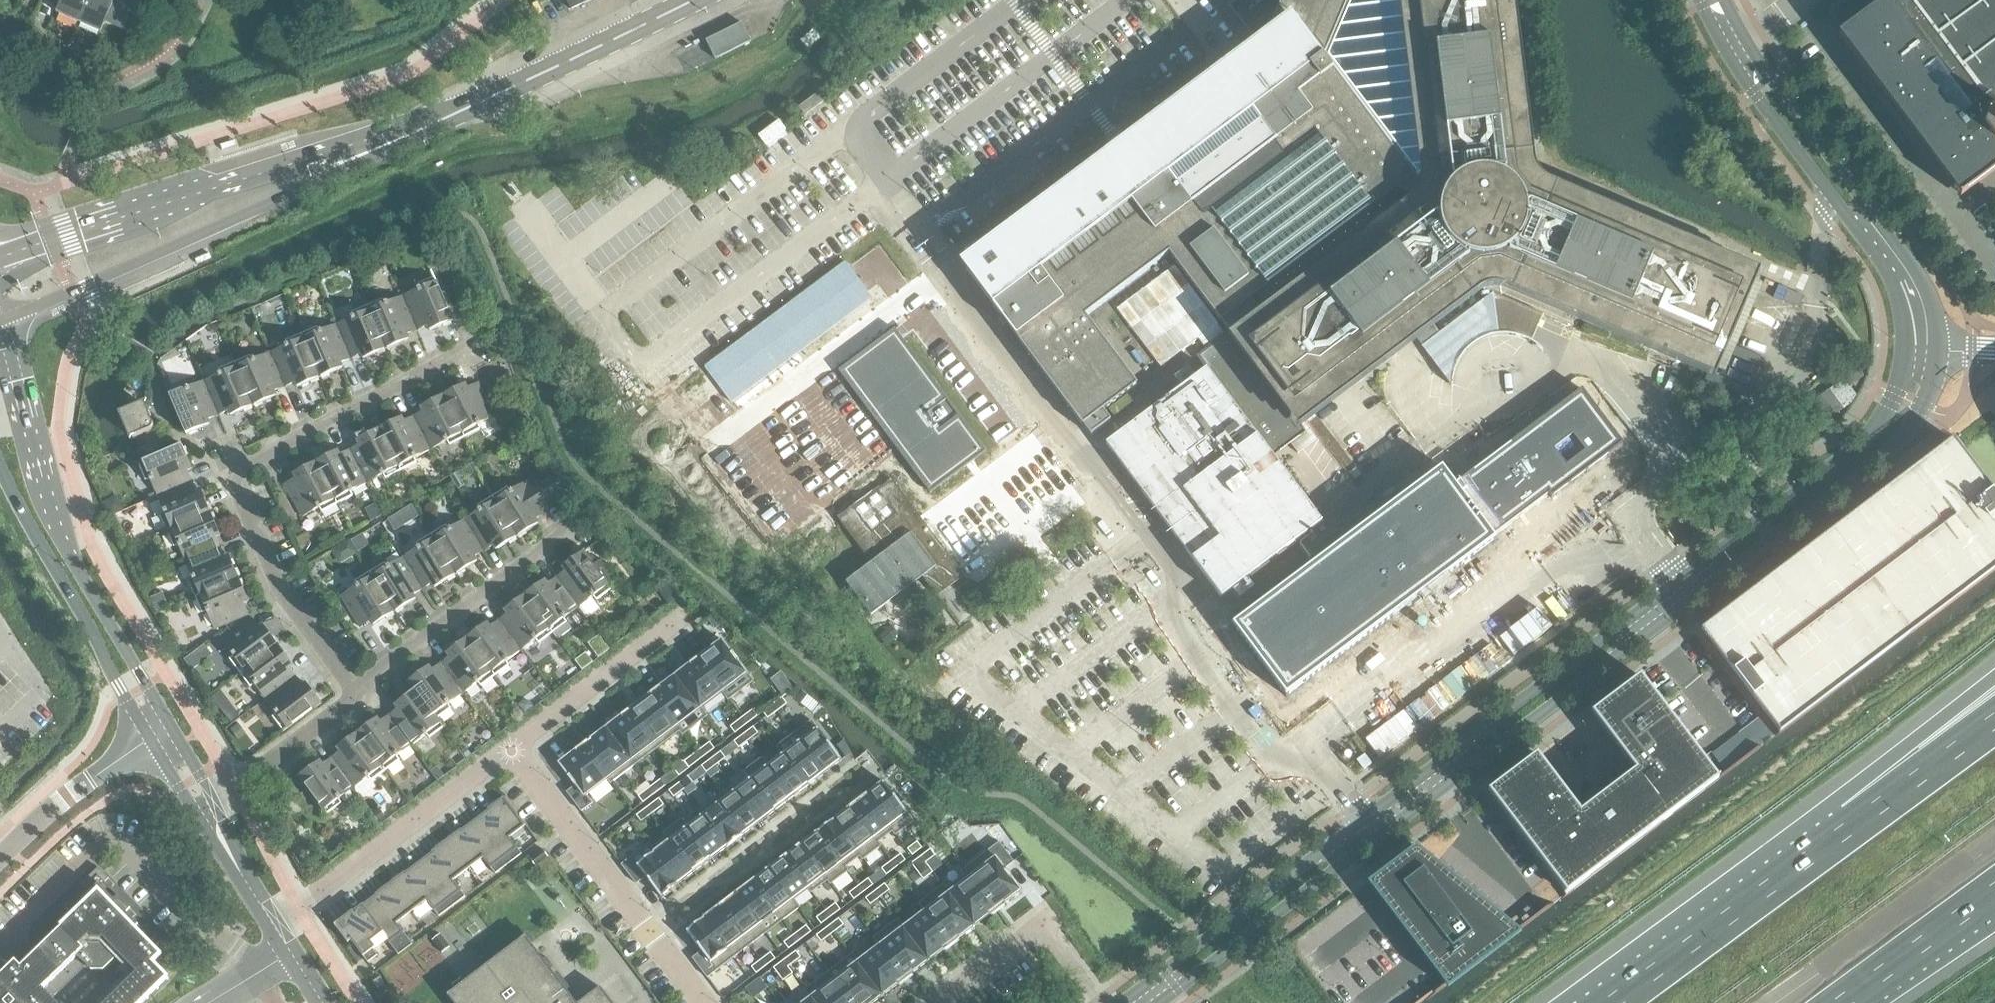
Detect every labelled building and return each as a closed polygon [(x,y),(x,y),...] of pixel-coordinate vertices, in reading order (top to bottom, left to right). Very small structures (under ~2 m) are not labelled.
[(80,22),(89,0),(64,0),(62,4),(59,12),(80,22)] [(106,22),(115,0),(89,0),(80,22),(101,31),(106,22)] [(106,22),(136,35),(151,0),(115,0),(106,22)] [(572,9),(591,0),(568,0),(572,9)] [(1510,0),(1284,0),(1282,4),(1279,0),(1234,0),(1266,45),(1126,151),(1105,167),(1106,168),(973,267),(998,300),(992,305),(1012,331),(1083,426),(1083,425),(1091,435),(1110,421),(1103,411),(1137,385),(1096,331),(1085,316),(1170,252),(1222,322),(1223,321),(1230,331),(1197,356),(1207,369),(1107,443),(1222,598),(1323,523),(1265,446),(1274,439),(1298,421),(1299,422),(1306,417),(1314,411),(1415,335),(1423,346),(1431,357),(1452,386),(1453,385),(1454,379),(1454,375),(1455,370),(1457,366),(1459,362),(1461,358),(1464,354),(1466,351),(1470,348),(1473,345),(1477,342),(1481,340),(1480,338),(1474,331),(1471,326),(1464,318),(1463,316),(1444,331),(1440,334),(1438,331),(1432,323),(1484,284),(1501,283),(1600,324),(1611,329),(1616,331),(1670,353),(1686,360),(1714,371),(1731,331),(1755,275),(1541,184),(1531,170),(1510,0)] [(1961,197),(1994,172),(1994,0),(1871,0),(1876,7),(1838,35),(1961,197)] [(713,51),(717,59),(752,42),(748,34),(743,23),(707,41),(713,51)] [(803,41),(810,48),(821,39),(819,37),(814,31),(803,41)] [(799,107),(806,115),(823,102),(816,94),(799,107)] [(787,130),(780,121),(760,136),(767,145),(787,130)] [(734,402),(871,299),(872,299),(872,298),(872,297),(872,296),(847,263),(847,262),(846,262),(845,262),(844,262),(706,365),(706,366),(706,367),(706,368),(731,401),(731,402),(732,402),(733,402),(734,402)] [(421,288),(403,296),(418,330),(427,326),(430,331),(454,321),(435,277),(419,284),(421,288)] [(384,299),(368,305),(387,348),(410,338),(408,334),(418,330),(403,296),(386,303),(384,299)] [(339,316),(335,318),(352,358),(362,353),(364,358),(387,348),(368,305),(352,312),(354,316),(341,322),(339,316)] [(318,326),(302,333),(321,376),(344,366),(342,362),(352,358),(335,318),(331,320),(333,325),(320,331),(318,326)] [(895,328),(839,370),(931,493),(987,451),(895,328)] [(288,344),(270,351),(285,386),(296,382),(298,386),(321,376),(302,333),(286,340),(288,344)] [(252,354),(235,362),(254,405),(277,395),(275,391),(285,386),(270,351),(254,358),(252,354)] [(222,372),(204,380),(219,415),(229,410),(231,415),(254,405),(235,362),(220,368),(222,372)] [(219,415),(204,380),(188,387),(186,383),(169,390),(188,434),(210,424),(209,419),(219,415)] [(466,384),(444,395),(465,436),(481,428),(478,424),(495,415),(478,382),(468,387),(466,384)] [(424,411),(414,416),(431,449),(448,440),(450,444),(465,436),(444,395),(422,406),(424,411)] [(1439,471),(1231,627),(1284,698),(1493,543),(1490,539),(1544,499),(1547,502),(1618,449),(1578,395),(1452,489),(1439,471)] [(129,428),(134,438),(157,427),(147,405),(124,415),(129,428)] [(402,417),(380,428),(401,470),(417,461),(415,457),(431,449),(414,416),(404,421),(402,417)] [(360,444),(350,449),(368,483),(384,474),(386,478),(401,470),(380,428),(358,440),(360,444)] [(1778,738),(1994,572),(1994,492),(1955,439),(1704,631),(1780,731),(1776,734),(1778,738)] [(149,495),(151,499),(193,481),(188,470),(193,468),(182,444),(139,463),(146,480),(150,478),(156,492),(149,495)] [(338,451),(316,462),(338,503),(353,495),(351,491),(368,483),(350,449),(339,454),(338,451)] [(338,503),(316,462),(294,474),(296,478),(286,483),(303,517),(320,508),(322,511),(338,503)] [(508,487),(493,496),(518,536),(539,523),(537,519),(564,502),(570,499),(555,482),(546,469),(529,481),(528,480),(527,481),(511,491),(508,487)] [(451,476),(459,489),(466,485),(457,472),(451,476)] [(892,479),(841,518),(875,563),(848,584),(873,615),(923,577),(937,596),(965,575),(892,479)] [(161,514),(168,531),(211,512),(201,489),(197,491),(193,481),(151,499),(152,503),(160,500),(165,512),(161,514)] [(481,509),(465,519),(485,551),(494,545),(496,549),(518,536),(493,496),(478,505),(481,509)] [(176,563),(177,566),(221,547),(217,537),(221,535),(211,512),(168,531),(175,546),(179,545),(185,559),(176,563)] [(397,514),(389,519),(396,529),(403,525),(397,514)] [(447,525),(432,534),(457,574),(478,561),(475,557),(485,551),(465,519),(449,529),(447,525)] [(363,534),(352,541),(358,551),(369,545),(363,534)] [(419,547),(404,557),(423,589),(433,583),(435,587),(457,574),(432,534),(417,543),(419,547)] [(350,540),(345,543),(352,556),(358,553),(350,540)] [(189,581),(196,597),(239,579),(229,556),(225,557),(221,547),(177,566),(179,569),(187,565),(193,579),(189,581)] [(566,570),(557,577),(579,608),(594,597),(597,601),(613,589),(609,584),(616,579),(602,559),(595,565),(584,551),(563,567),(566,570)] [(385,562),(370,571),(395,612),(416,599),(414,595),(423,589),(404,557),(388,566),(385,562)] [(395,612),(370,571),(355,581),(358,585),(341,595),(361,627),(371,621),(374,625),(395,612)] [(545,580),(525,595),(553,633),(554,633),(559,639),(573,629),(565,618),(579,608),(557,577),(548,584),(545,580)] [(239,579),(196,597),(203,613),(207,611),(214,629),(250,614),(245,603),(249,602),(239,579)] [(666,582),(658,588),(663,596),(672,590),(666,582)] [(508,613),(499,620),(522,651),(537,639),(539,643),(553,633),(525,595),(505,609),(508,613)] [(230,658),(241,673),(278,645),(263,625),(260,628),(253,618),(222,641),(233,656),(230,658)] [(488,623),(467,638),(496,676),(510,666),(507,661),(522,651),(499,620),(490,626),(488,623)] [(899,634),(893,626),(881,636),(887,643),(899,634)] [(450,657),(441,663),(464,694),(476,684),(477,685),(479,683),(481,687),(496,676),(467,638),(447,653),(450,657)] [(753,679),(723,640),(698,658),(730,699),(754,681),(753,679)] [(255,685),(266,699),(296,677),(289,668),(293,665),(278,645),(241,673),(251,687),(255,685)] [(194,654),(186,660),(193,670),(201,664),(194,654)] [(582,655),(576,660),(583,670),(589,665),(582,655)] [(730,699),(698,658),(675,675),(707,717),(708,716),(702,708),(723,692),(729,700),(730,699)] [(408,682),(415,690),(415,689),(438,719),(439,719),(452,709),(449,705),(450,704),(464,694),(441,663),(432,670),(429,666),(408,682)] [(707,717),(675,675),(652,693),(680,731),(683,735),(707,717)] [(1763,746),(1762,745),(1726,772),(1718,778),(1641,676),(1592,713),(1635,770),(1601,796),(1594,788),(1586,794),(1592,803),(1581,812),(1537,754),(1489,791),(1567,894),(1561,898),(1562,899),(1661,824),(1677,811),(1719,780),(1763,746)] [(296,677),(266,699),(277,714),(273,717),(284,731),(321,703),(306,683),(302,686),(296,677)] [(398,709),(390,715),(412,745),(427,735),(429,738),(445,727),(439,719),(438,719),(415,689),(415,690),(395,705),(398,709)] [(680,731),(652,693),(629,710),(658,748),(680,731)] [(778,711),(788,704),(783,697),(773,704),(778,711)] [(524,701),(519,705),(526,714),(535,707),(531,701),(524,701)] [(768,718),(778,711),(773,704),(763,712),(768,718)] [(233,708),(224,714),(230,724),(240,717),(233,708)] [(658,748),(629,710),(607,727),(635,765),(658,748)] [(747,724),(758,716),(753,710),(742,718),(747,724)] [(378,718),(358,733),(386,771),(400,760),(397,756),(412,745),(390,715),(381,722),(378,718)] [(736,733),(747,724),(742,718),(731,727),(736,733)] [(1713,754),(1726,772),(1762,745),(1774,735),(1760,718),(1713,754)] [(842,760),(813,722),(812,720),(795,734),(825,773),(842,760)] [(240,724),(232,730),(239,739),(246,733),(240,724)] [(635,765),(607,727),(583,745),(608,779),(611,783),(635,765)] [(759,733),(754,727),(744,734),(749,740),(759,733)] [(340,751),(332,758),(355,788),(370,777),(372,781),(386,771),(358,733),(338,748),(340,751)] [(739,748),(749,740),(744,734),(735,741),(739,748)] [(825,773),(795,734),(793,735),(779,746),(809,785),(825,773)] [(702,758),(715,748),(710,742),(698,752),(702,758)] [(608,779),(583,745),(560,763),(577,785),(568,792),(582,811),(593,803),(587,795),(608,779)] [(809,785),(779,746),(778,747),(784,754),(770,765),(764,757),(762,758),(793,798),(809,785)] [(466,747),(461,751),(467,759),(472,755),(466,747)] [(726,758),(721,751),(712,758),(717,765),(726,758)] [(690,768),(702,758),(698,752),(685,761),(690,768)] [(355,788),(332,758),(322,764),(320,761),(299,776),(327,814),(342,803),(340,799),(355,788)] [(707,772),(717,765),(712,758),(702,766),(707,772)] [(793,798),(762,758),(746,771),(776,810),(793,798)] [(438,766),(432,771),(439,780),(445,776),(438,766)] [(776,810),(746,771),(745,771),(751,779),(737,790),(734,786),(733,787),(760,822),(776,810)] [(694,782),(689,776),(679,783),(684,790),(694,782)] [(655,794),(666,786),(661,779),(650,788),(655,794)] [(914,821),(901,804),(904,801),(894,788),(894,789),(891,791),(884,781),(867,794),(897,834),(914,821)] [(674,797),(684,790),(679,783),(672,788),(669,790),(674,797)] [(760,822),(733,787),(716,799),(744,835),(760,822)] [(644,803),(655,794),(650,788),(639,796),(644,803)] [(897,834),(867,794),(851,807),(881,846),(882,845),(879,842),(892,832),(893,831),(896,835),(897,834)] [(510,837),(526,825),(504,797),(488,808),(489,809),(476,819),(509,864),(522,854),(510,837)] [(664,805),(659,798),(648,807),(653,813),(664,805)] [(744,835),(716,799),(700,811),(727,847),(744,835)] [(642,821),(653,813),(648,807),(637,815),(642,821)] [(881,846),(851,807),(834,819),(864,859),(880,847),(881,846)] [(380,808),(373,813),(378,820),(384,816),(385,815),(380,808)] [(727,847),(700,811),(699,812),(702,816),(687,827),(682,819),(681,820),(711,859),(727,847)] [(509,864),(476,819),(462,829),(447,840),(469,869),(484,857),(496,874),(509,864)] [(864,859),(834,819),(818,831),(848,871),(849,870),(846,867),(860,856),(863,859),(864,859)] [(711,859),(681,820),(664,832),(695,872),(711,859)] [(848,871),(818,831),(802,844),(832,883),(848,871)] [(695,872),(664,832),(664,833),(667,837),(653,847),(650,844),(648,845),(679,884),(695,872)] [(454,880),(469,869),(447,840),(432,851),(433,852),(419,862),(453,906),(466,896),(454,880)] [(913,855),(923,848),(918,841),(908,849),(913,855)] [(1014,861),(1000,842),(966,868),(998,909),(1022,891),(1005,868),(1014,861)] [(832,883),(802,844),(786,856),(813,892),(828,880),(831,884),(832,883)] [(679,884),(648,845),(622,864),(637,884),(646,877),(662,897),(679,884)] [(1417,1002),(1420,1002),(1445,984),(1425,1000),(1426,1001),(1446,986),(1448,989),(1523,932),(1520,930),(1555,903),(1554,902),(1518,929),(1417,846),(1368,883),(1444,983),(1417,1002)] [(530,858),(536,866),(549,857),(543,849),(530,858)] [(926,862),(936,855),(931,849),(921,856),(926,862)] [(897,867),(906,860),(901,854),(892,861),(897,867)] [(813,892),(786,856),(769,868),(799,908),(800,907),(795,900),(796,898),(809,889),(812,893),(813,892)] [(931,869),(926,862),(921,856),(912,863),(921,876),(931,869)] [(887,875),(897,867),(892,861),(882,868),(887,875)] [(453,906),(419,862),(406,872),(405,871),(391,883),(412,911),(427,900),(440,916),(453,906)] [(61,914),(65,918),(54,929),(57,933),(35,954),(22,966),(17,960),(12,965),(9,963),(6,962),(2,961),(0,961),(0,1002),(59,1002),(44,988),(78,956),(91,970),(105,969),(120,955),(137,973),(106,1002),(141,1002),(153,991),(168,976),(154,962),(161,954),(142,934),(145,931),(133,919),(137,915),(112,889),(116,885),(100,868),(83,884),(87,888),(61,914)] [(799,908),(769,868),(753,881),(783,920),(799,908)] [(998,909),(966,868),(968,872),(947,888),(944,884),(944,885),(943,885),(975,927),(976,926),(976,925),(998,909)] [(864,892),(874,885),(869,878),(859,886),(864,892)] [(783,920),(753,881),(737,893),(767,933),(783,920)] [(376,895),(363,904),(395,947),(408,937),(397,923),(412,911),(391,883),(376,894),(376,895)] [(890,890),(885,883),(876,891),(881,897),(890,890)] [(975,927),(943,885),(920,902),(952,943),(973,927),(974,928),(975,927)] [(854,899),(864,892),(859,886),(850,893),(854,899)] [(871,904),(881,897),(876,891),(866,898),(871,904)] [(767,933),(737,893),(721,905),(750,945),(767,933)] [(952,943),(920,902),(920,903),(925,910),(904,927),(899,919),(898,920),(929,962),(931,961),(930,960),(952,943)] [(836,903),(827,910),(831,917),(841,909),(836,903)] [(353,911),(335,925),(349,943),(352,940),(364,956),(374,949),(387,939),(399,955),(401,954),(395,947),(363,904),(354,911),(353,911)] [(750,945),(721,905),(704,918),(734,957),(750,945)] [(831,917),(827,910),(817,918),(822,924),(831,917)] [(734,957),(704,918),(687,931),(703,951),(693,958),(708,977),(734,957)] [(844,924),(839,918),(828,927),(833,933),(844,924)] [(929,962),(898,920),(891,925),(875,937),(906,978),(928,962),(928,963),(929,962)] [(801,940),(812,932),(807,925),(796,934),(801,940)] [(822,941),(833,933),(828,927),(817,935),(822,941)] [(433,940),(443,953),(451,947),(441,934),(433,940)] [(789,949),(801,940),(796,934),(785,942),(789,949)] [(408,937),(395,947),(401,954),(413,944),(411,941),(408,937)] [(526,937),(450,995),(456,1002),(576,1002),(526,937)] [(906,978),(875,937),(874,938),(879,945),(859,961),(853,954),(852,954),(883,996),(885,995),(884,995),(906,978)] [(374,949),(364,956),(369,962),(378,955),(374,949)] [(790,965),(801,957),(797,951),(785,959),(790,965)] [(766,966),(776,959),(771,952),(762,959),(766,966)] [(852,954),(851,955),(829,972),(852,1002),(873,1002),(882,997),(883,996),(852,954)] [(757,973),(766,966),(762,959),(752,967),(757,973)] [(795,972),(790,965),(785,959),(774,968),(784,980),(795,972)] [(829,972),(806,989),(816,1002),(852,1002),(829,972)] [(386,984),(381,976),(374,981),(378,989),(386,984)] [(601,989),(582,1002),(612,1002),(601,989)] [(806,989),(805,990),(811,998),(804,1002),(816,1002),(806,989)]
